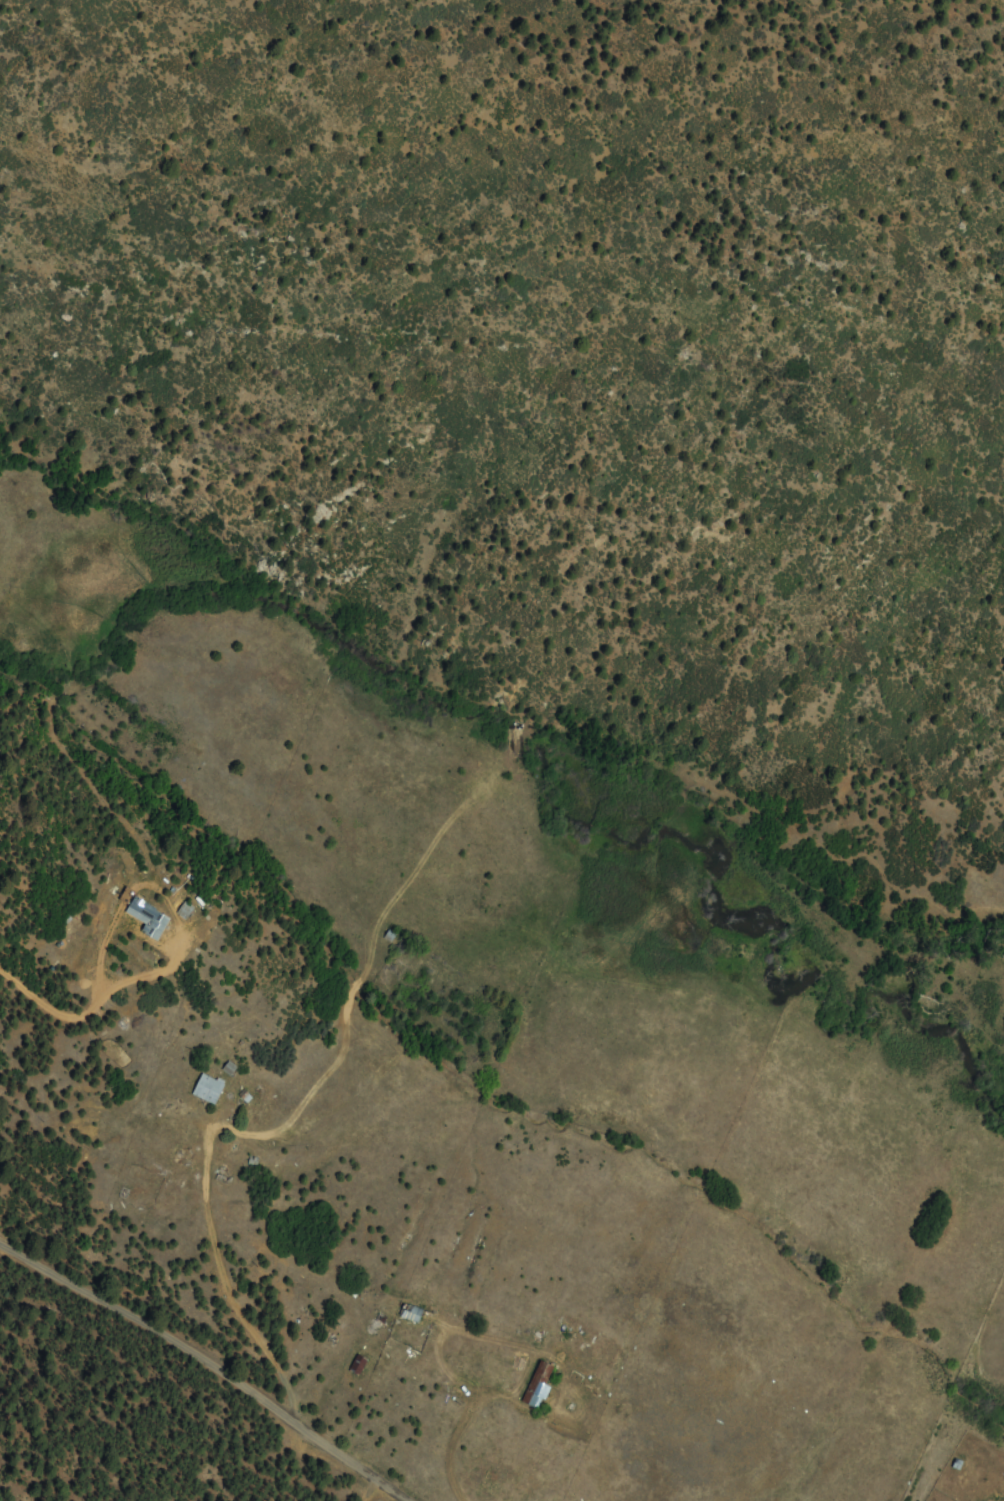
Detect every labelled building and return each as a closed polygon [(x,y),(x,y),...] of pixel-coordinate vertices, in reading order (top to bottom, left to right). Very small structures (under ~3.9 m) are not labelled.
[(195,909),(186,902),(178,914),(187,921),(195,909)] [(150,937),(166,918),(157,911),(141,930),(150,937)] [(217,1106),(226,1084),(203,1074),(194,1096),(217,1106)] [(400,1317),(419,1326),(425,1312),(406,1303),(400,1317)] [(349,1370),(357,1376),(368,1363),(360,1357),(349,1370)] [(523,1402),(537,1409),(557,1369),(543,1361),(523,1402)]
